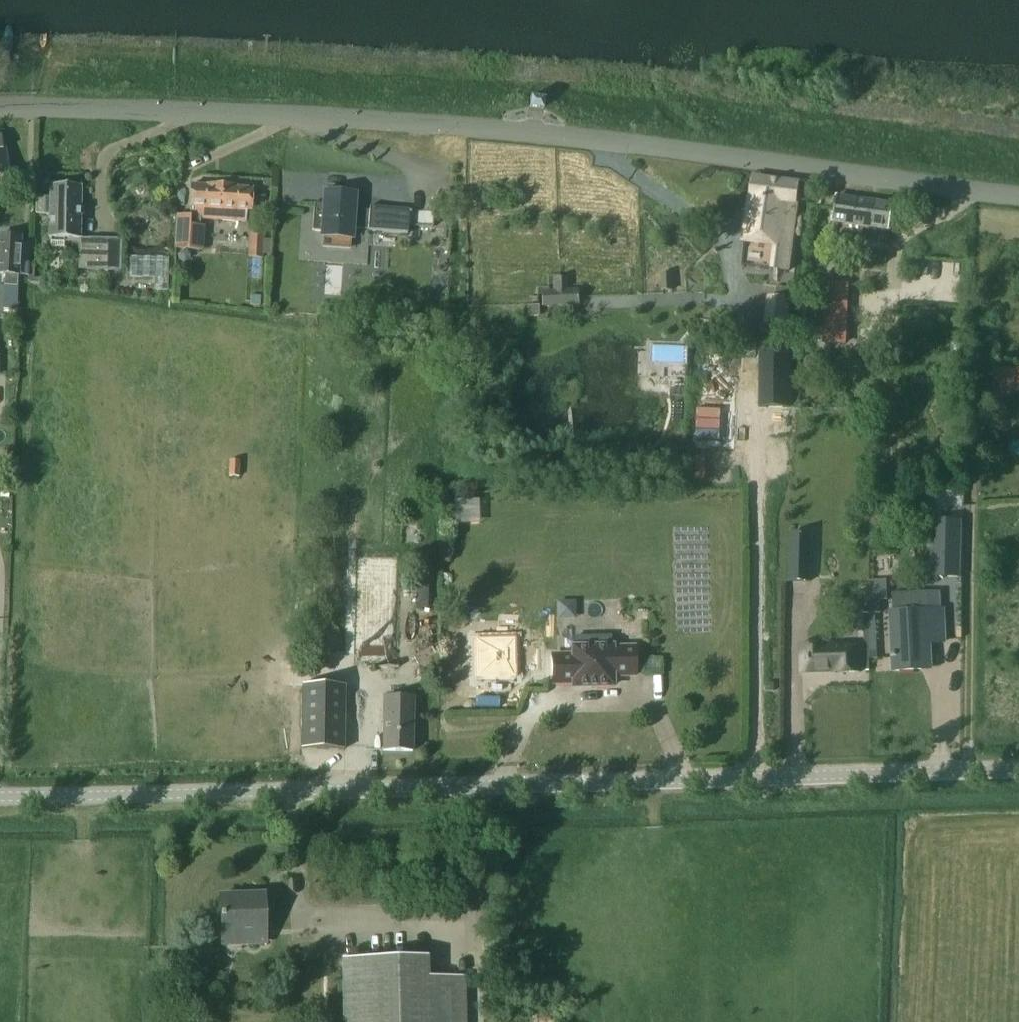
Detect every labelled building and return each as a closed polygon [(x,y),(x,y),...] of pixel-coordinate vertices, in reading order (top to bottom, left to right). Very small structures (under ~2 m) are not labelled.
[(530,108),(545,109),(546,98),(532,97),(530,108)] [(8,173),(3,131),(0,131),(0,174),(8,173)] [(745,267),(788,272),(799,184),(755,179),(745,267)] [(192,183),(192,191),(190,207),(191,207),(191,216),(176,215),(174,249),(204,251),(205,226),(200,226),(200,218),(246,221),(247,210),(252,211),(254,188),(192,183)] [(81,239),(81,223),(82,185),(50,184),(50,196),(36,196),(35,213),(50,213),(49,221),(48,238),(81,239)] [(370,209),(354,208),(355,195),(353,195),(353,190),(343,190),(343,194),(338,194),(338,189),(328,188),(328,193),(326,193),(325,203),(315,202),(313,230),(323,231),(322,237),(324,237),(323,246),(350,248),(351,239),(352,239),(353,228),(368,229),(368,231),(408,234),(409,224),(433,226),(435,211),(370,206),(370,209)] [(839,196),(835,223),(889,231),(894,204),(839,196)] [(248,258),(262,258),(263,236),(249,235),(248,258)] [(5,274),(5,286),(18,287),(18,275),(27,276),(29,242),(20,241),(21,237),(0,236),(0,273),(5,274)] [(79,269),(121,271),(122,239),(81,239),(79,269)] [(838,331),(848,332),(849,286),(827,285),(826,339),(837,339),(838,331)] [(579,292),(543,293),(543,305),(579,304),(579,292)] [(764,324),(787,326),(789,298),(767,296),(764,324)] [(691,416),(734,417),(735,349),(692,348),(691,416)] [(759,409),(792,409),(793,350),(760,350),(759,409)] [(1018,386),(1018,367),(994,367),(995,387),(1018,386)] [(933,521),(932,578),(961,579),(962,522),(933,521)] [(812,535),(792,534),(791,582),(810,582),(812,535)] [(397,577),(355,577),(355,633),(398,633),(397,577)] [(867,579),(866,611),(885,612),(886,580),(867,579)] [(573,603),(557,602),(557,618),(572,618),(573,603)] [(945,642),(944,611),(893,613),(895,670),(923,669),(922,643),(945,642)] [(368,637),(369,666),(398,666),(397,636),(368,637)] [(611,646),(611,636),(576,637),(576,647),(574,647),(574,655),(553,655),(553,683),(588,682),(588,686),(614,686),(614,675),(637,675),(636,647),(621,647),(621,650),(613,650),(613,646),(611,646)] [(810,663),(811,672),(846,671),(846,673),(861,673),(860,646),(827,647),(827,645),(810,645),(810,659),(808,659),(808,663),(810,663)] [(345,750),(346,686),(302,684),(301,749),(345,750)] [(415,698),(384,697),(383,750),(414,751),(415,698)] [(264,895),(220,896),(222,945),(266,943),(264,895)] [(346,1021),(468,1021),(467,976),(430,977),(430,956),(345,958),(346,1021)]
